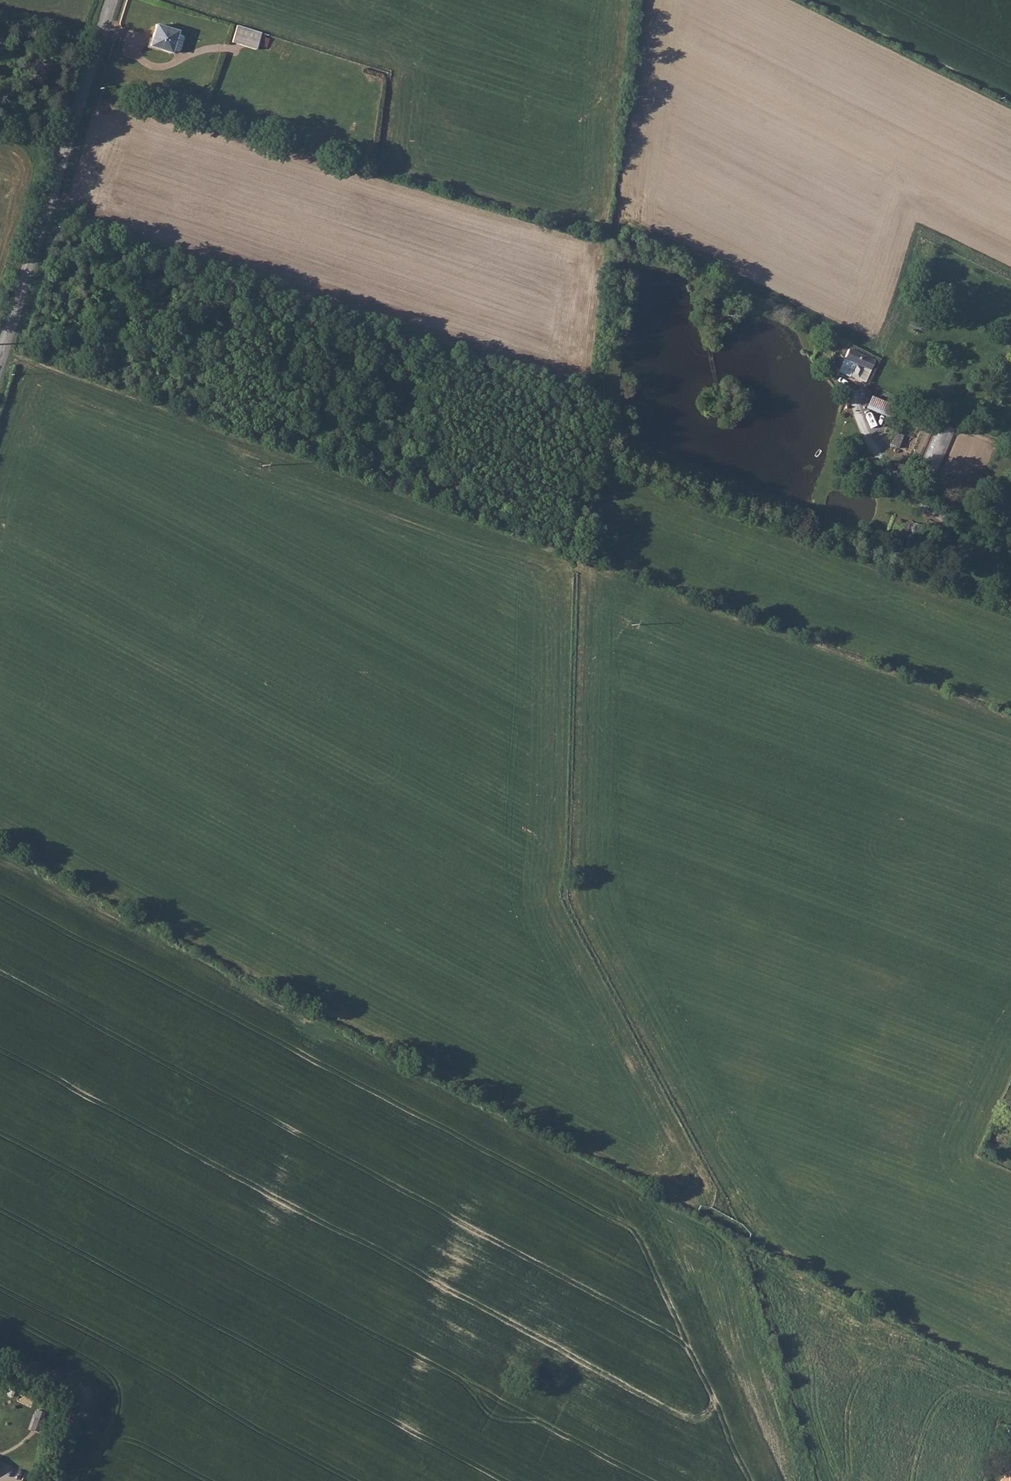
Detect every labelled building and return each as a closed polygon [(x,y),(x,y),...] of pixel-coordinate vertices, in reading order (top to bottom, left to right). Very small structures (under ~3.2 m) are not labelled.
[(157,24),(151,46),(173,53),(173,50),(179,34),(180,31),(157,24)] [(262,33),(239,26),(234,41),(257,49),(262,33)] [(179,34),(173,50),(179,51),(181,50),(185,38),(184,36),(179,34)] [(854,365),(849,377),(859,381),(864,370),(854,365)] [(866,409),(890,416),(893,403),(869,396),(866,409)] [(924,466),(942,471),(954,428),(936,423),(924,466)]
